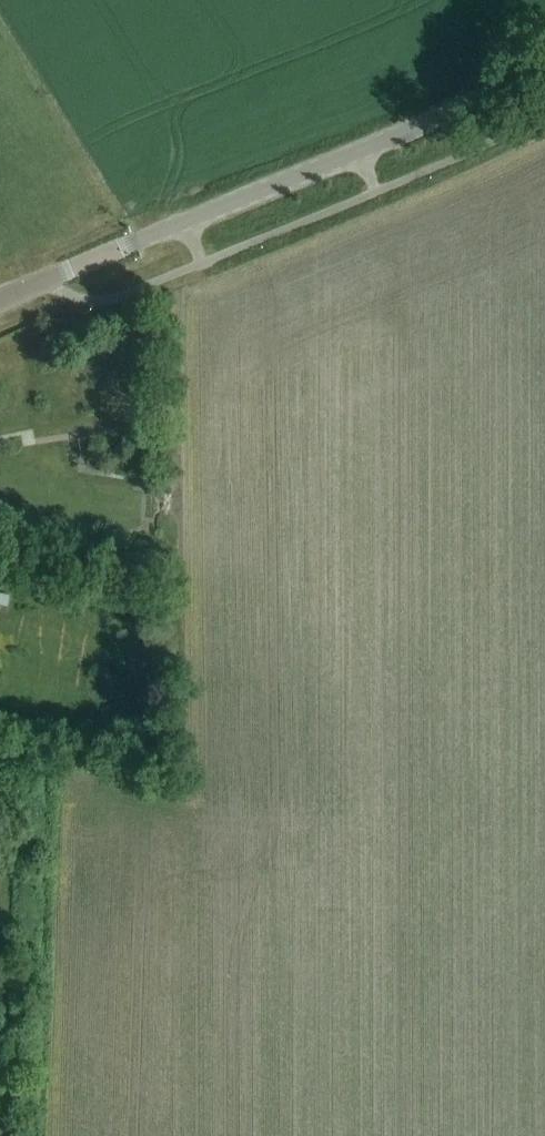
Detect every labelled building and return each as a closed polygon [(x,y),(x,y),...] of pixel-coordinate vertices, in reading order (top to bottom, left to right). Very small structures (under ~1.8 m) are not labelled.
[(11,596),(0,594),(0,606),(9,608),(11,596)]
